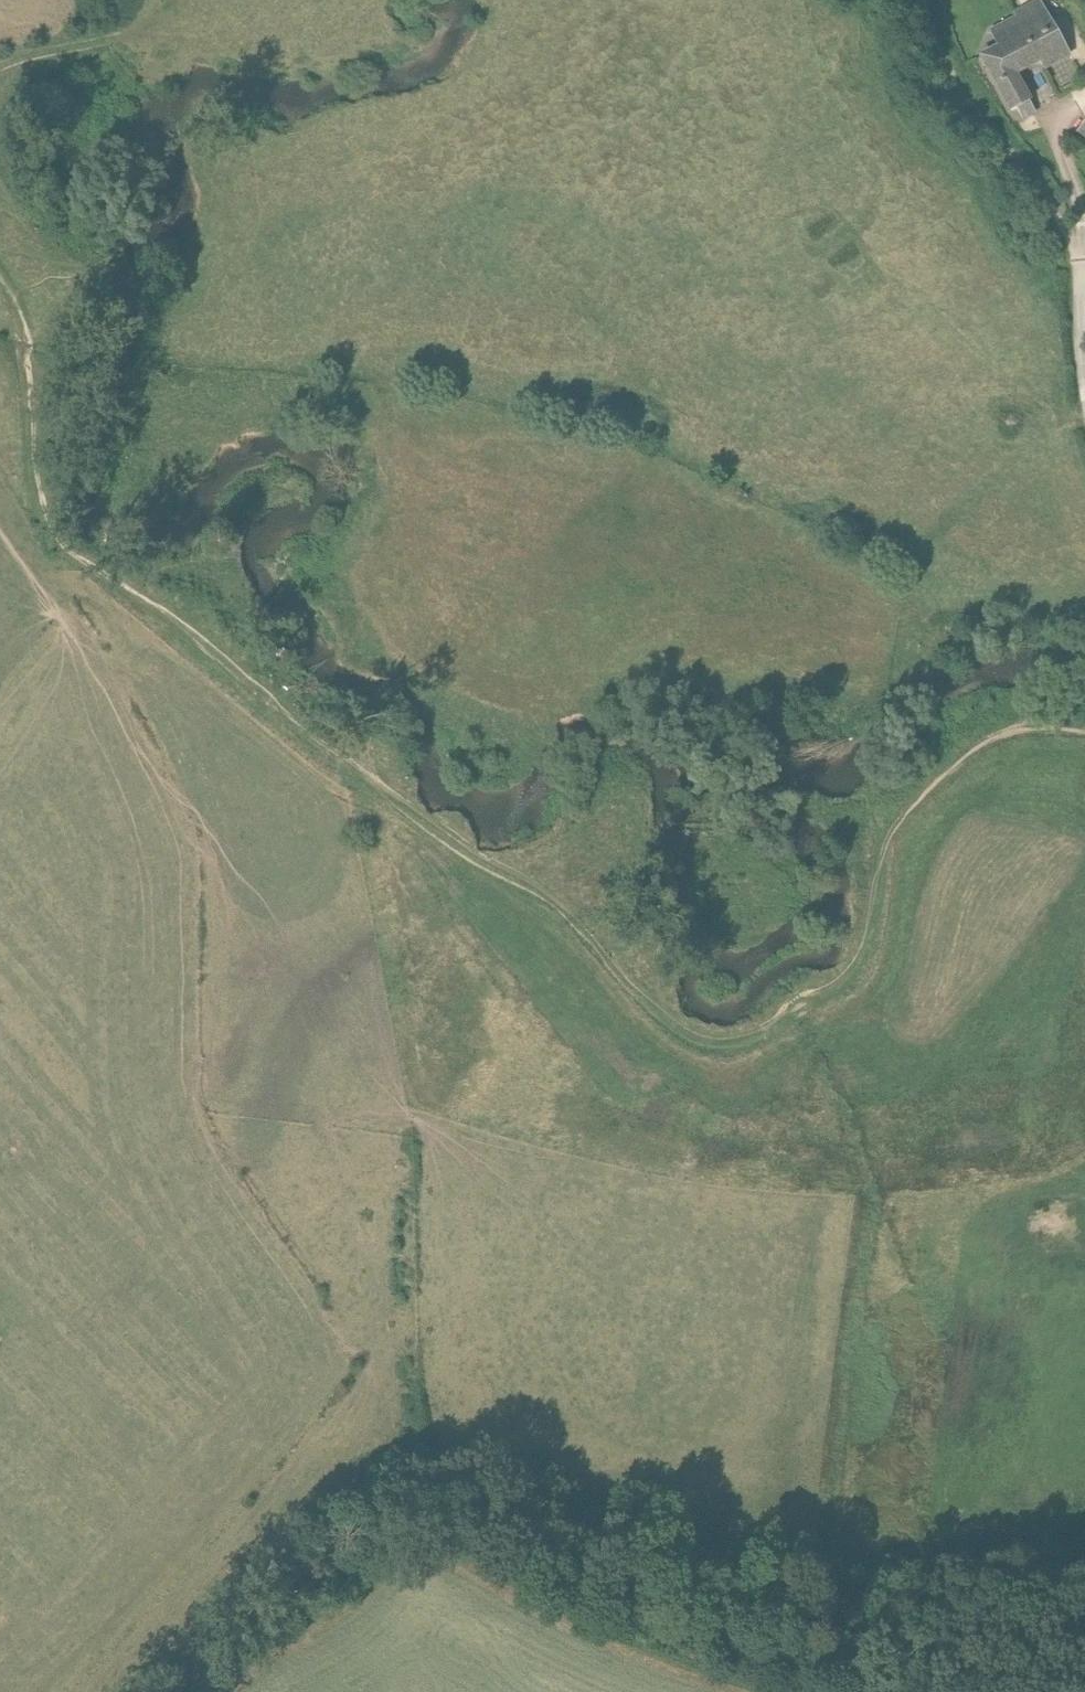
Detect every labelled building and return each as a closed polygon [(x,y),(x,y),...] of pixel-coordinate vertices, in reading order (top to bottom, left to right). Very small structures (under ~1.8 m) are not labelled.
[(990,31),(999,48),(983,57),(1012,111),(1017,108),(1022,117),(1034,110),(1014,73),(1038,60),(1043,68),(1069,53),(1039,0),(1035,0),(1013,12),(1016,17),(990,31)]
